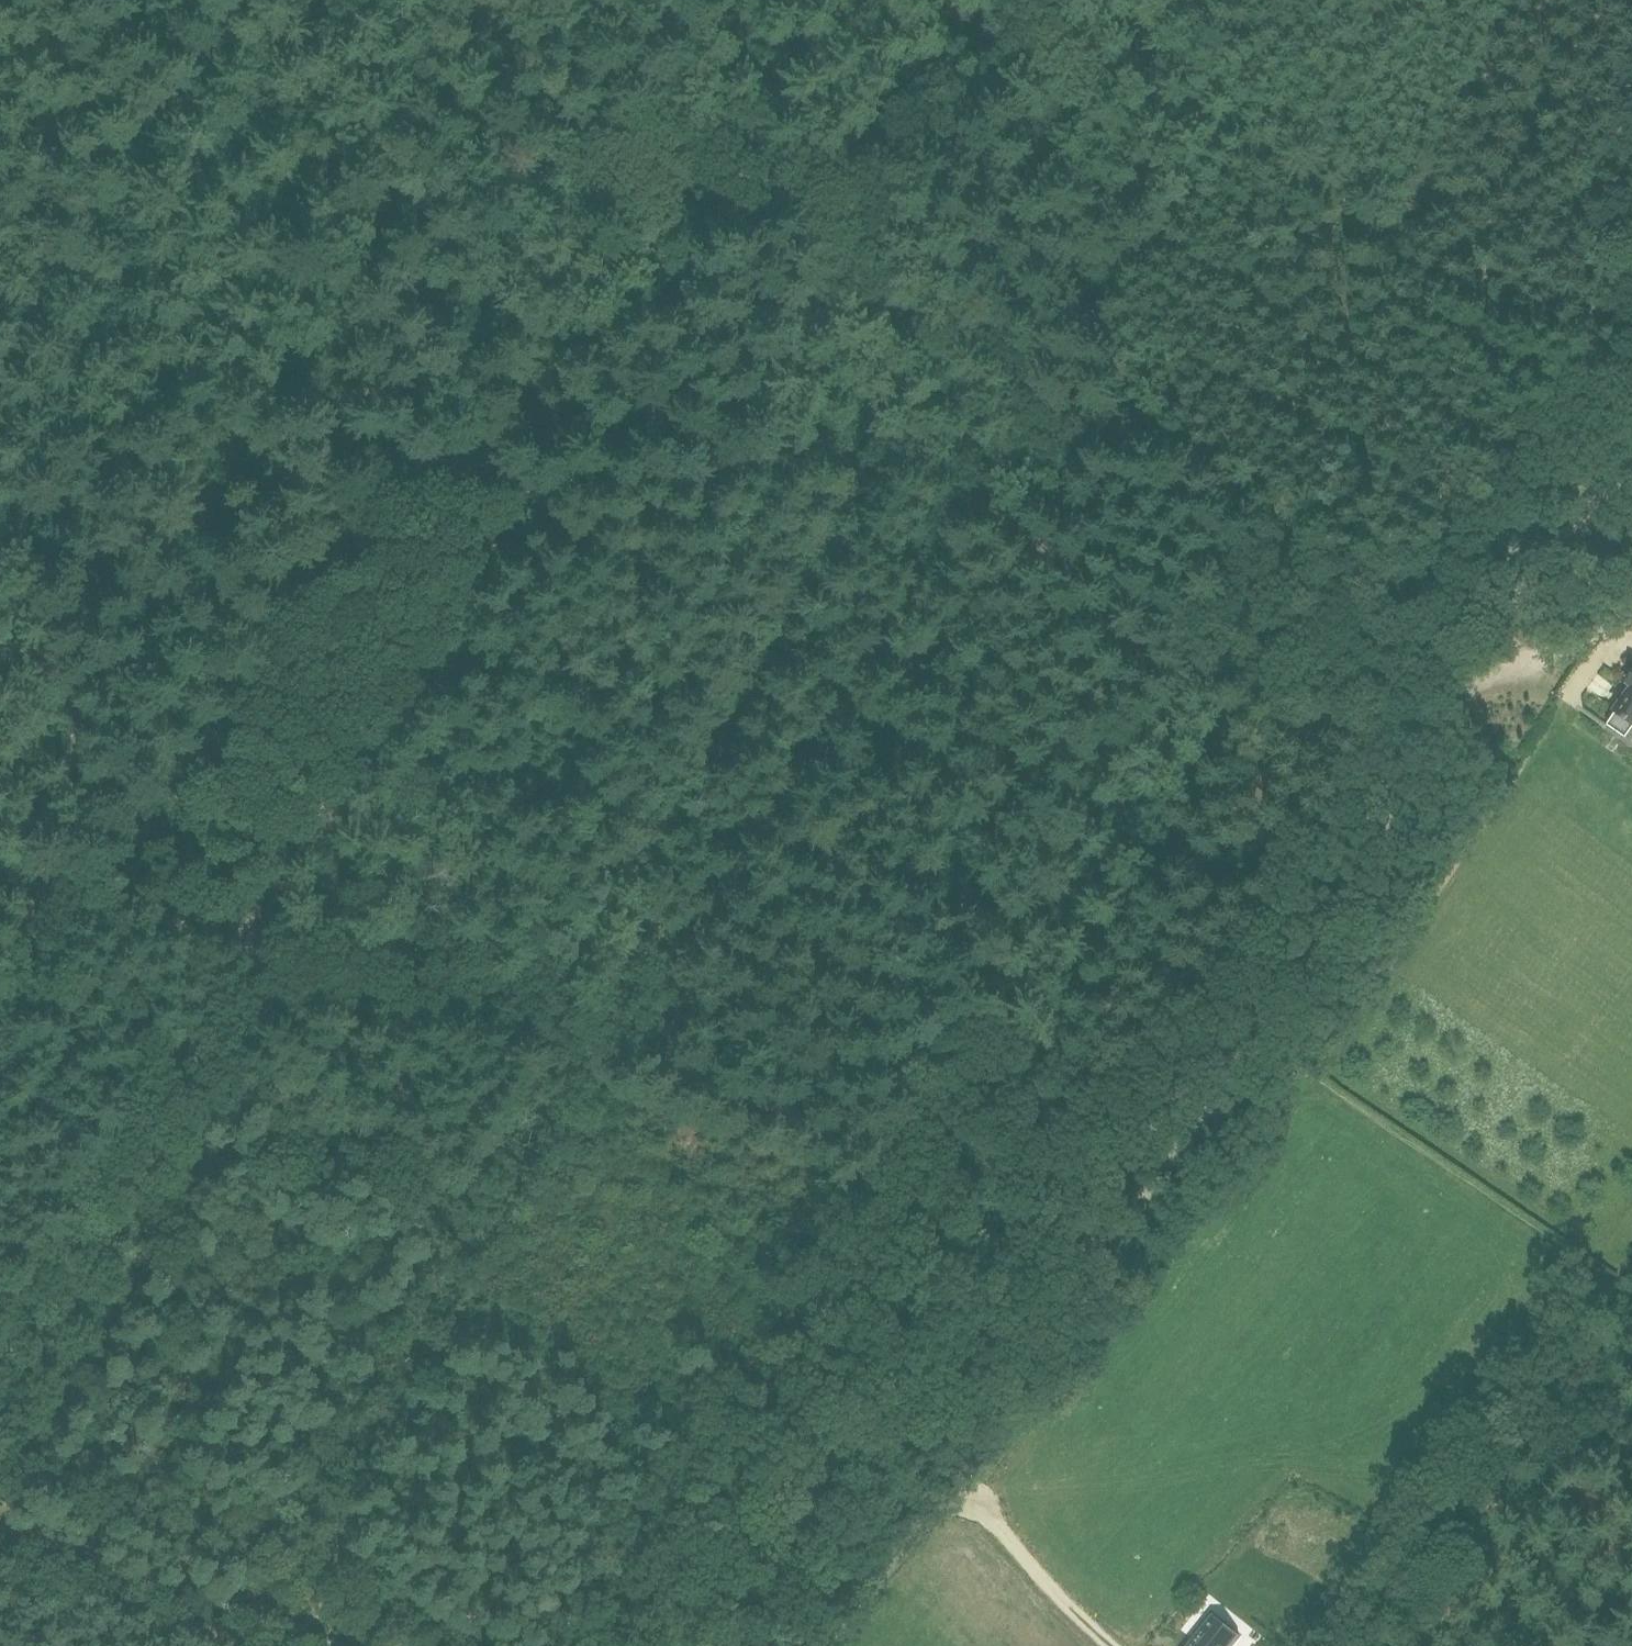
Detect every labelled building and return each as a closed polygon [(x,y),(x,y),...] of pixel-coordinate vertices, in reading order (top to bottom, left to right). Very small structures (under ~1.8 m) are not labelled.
[(1627,682),(1631,686),(1625,695),(1623,694),(1614,707),(1616,708),(1614,711),(1631,723),(1631,676),(1627,682)] [(1239,1634),(1212,1613),(1185,1645),(1230,1645),(1239,1634)]
